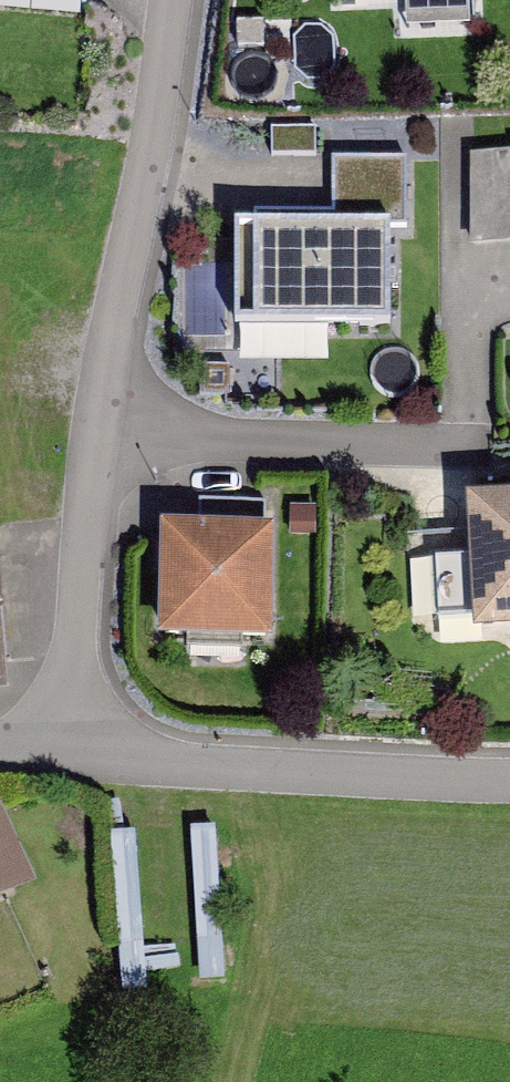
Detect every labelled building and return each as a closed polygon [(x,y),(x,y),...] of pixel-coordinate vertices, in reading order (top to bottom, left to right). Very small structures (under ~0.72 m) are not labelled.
[(470,155),(470,246),(509,243),(509,152),(470,155)] [(254,213),(254,225),(391,224),(405,224),(404,158),(331,159),(331,213),(254,213)] [(254,225),(234,225),(235,328),(391,327),(391,224),(254,225)] [(489,511),(497,642),(509,641),(509,510),(489,511)] [(274,528),(160,526),(157,639),(272,641),(274,528)] [(0,857),(0,912),(18,905),(0,857)]
